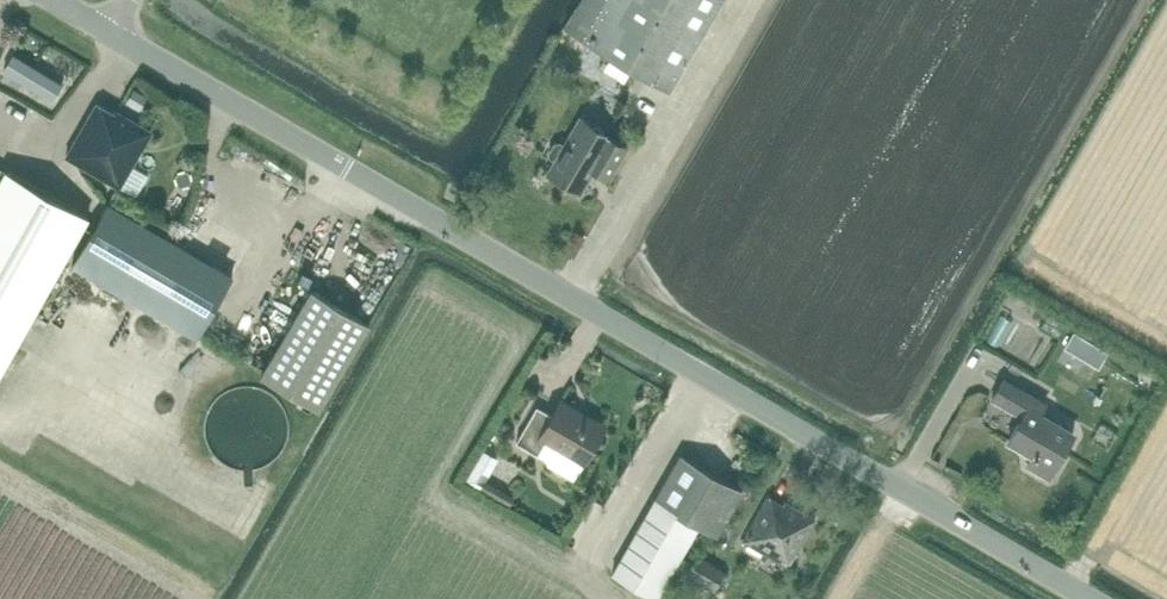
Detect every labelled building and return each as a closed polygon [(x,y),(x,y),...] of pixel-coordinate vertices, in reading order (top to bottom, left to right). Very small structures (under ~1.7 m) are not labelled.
[(563,27),(671,89),(722,0),(579,0),(563,27)] [(133,90),(127,101),(137,107),(144,96),(133,90)] [(120,188),(153,132),(117,110),(114,114),(97,102),(66,156),(120,188)] [(550,152),(550,157),(555,162),(548,174),(581,193),(595,169),(609,178),(628,146),(579,118),(565,142),(561,140),(558,141),(552,146),(550,152)] [(90,217),(0,167),(0,376),(90,217)] [(234,276),(109,202),(72,266),(197,339),(234,276)] [(380,225),(367,241),(376,248),(389,232),(380,225)] [(310,288),(260,375),(319,409),(371,323),(310,288)] [(1096,345),(1087,361),(1098,367),(1107,352),(1096,345)] [(1049,479),(1061,457),(1076,431),(1043,412),(1048,402),(1003,375),(989,401),(1020,417),(1006,442),(1031,457),(1025,466),(1049,479)] [(283,434),(283,428),(282,421),(281,415),(278,409),(273,404),(268,399),(262,396),(255,393),(248,393),(241,393),(233,396),(228,399),(222,404),(218,409),(215,415),(213,423),(212,428),(213,436),(215,442),(218,448),(222,453),(228,458),(233,461),(241,463),(247,464),(255,463),(260,462),(268,458),(272,454),(276,450),(281,441),(283,434)] [(575,478),(587,457),(603,429),(578,414),(580,410),(562,400),(553,415),(537,405),(516,441),(545,458),(548,464),(575,478)] [(490,479),(506,486),(521,454),(505,447),(490,479)] [(498,459),(496,457),(483,449),(465,480),(510,506),(515,497),(486,480),(498,459)] [(688,457),(680,453),(611,573),(657,598),(699,527),(717,536),(743,492),(723,480),(724,478),(688,457)] [(525,465),(517,476),(536,489),(544,478),(525,465)] [(789,567),(817,519),(786,499),(783,503),(768,494),(742,540),(789,567)] [(722,567),(696,553),(686,572),(712,588),(722,567)]
